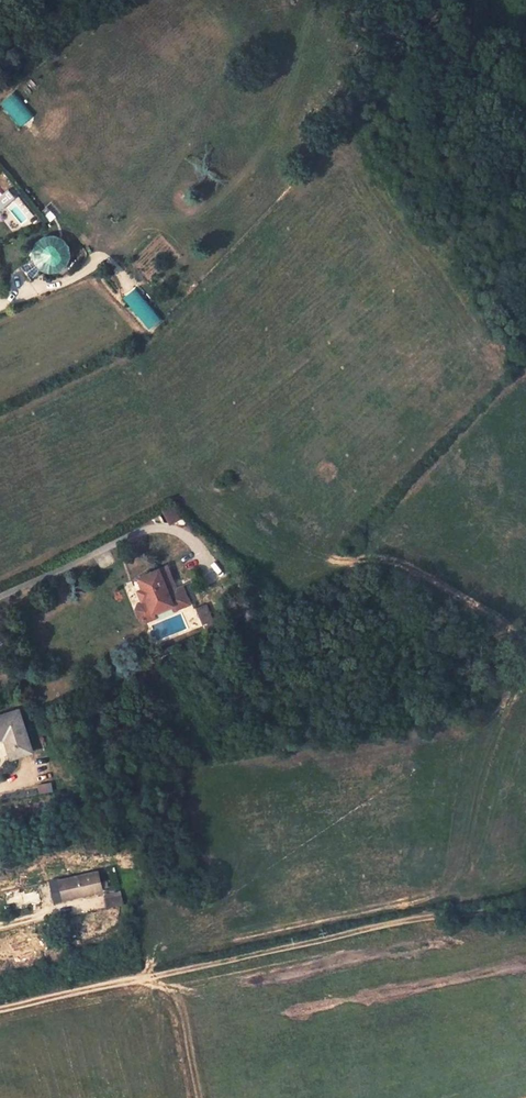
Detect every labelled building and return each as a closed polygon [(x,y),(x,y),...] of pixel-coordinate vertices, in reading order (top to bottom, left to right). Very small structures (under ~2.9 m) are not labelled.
[(7,191),(0,197),(0,210),(7,218),(12,213),(18,208),(21,206),(7,191)] [(63,240),(54,236),(45,237),(38,243),(34,251),(35,261),(21,267),(31,280),(41,268),(49,271),(58,271),(66,264),(70,256),(68,247),(63,240)] [(136,288),(123,298),(150,330),(162,319),(136,288)] [(161,509),(170,524),(180,518),(172,503),(161,509)] [(168,567),(159,570),(138,579),(147,601),(139,604),(136,610),(140,620),(146,622),(154,619),(152,614),(174,606),(169,594),(164,581),(172,577),(168,567)] [(190,605),(183,589),(169,594),(174,606),(176,611),(190,605)] [(205,602),(195,607),(204,628),(215,623),(205,602)] [(154,619),(176,611),(174,606),(152,614),(154,619)] [(13,759),(33,753),(19,711),(0,718),(0,740),(6,738),(13,759)] [(79,895),(102,890),(99,872),(60,881),(63,899),(64,900),(80,897),(79,895)] [(63,899),(60,881),(52,883),(56,900),(63,899)] [(122,892),(105,895),(108,909),(125,905),(122,892)]
